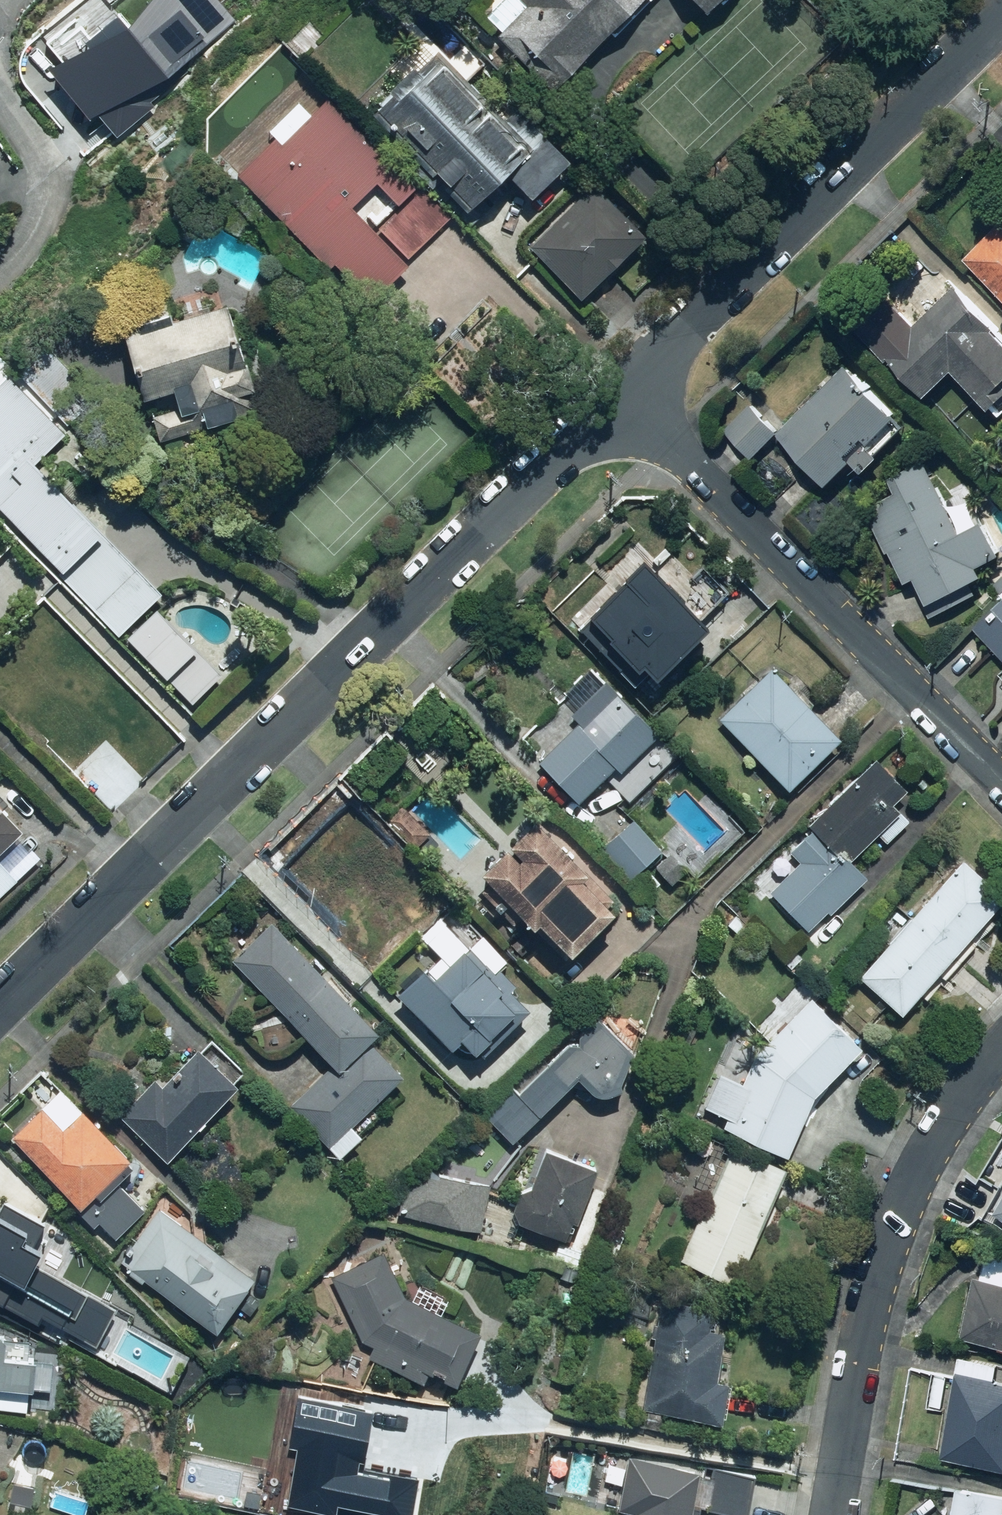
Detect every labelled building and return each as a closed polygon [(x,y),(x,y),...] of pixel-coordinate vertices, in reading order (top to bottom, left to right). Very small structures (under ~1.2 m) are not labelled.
[(238,12),(228,0),(145,0),(130,18),(50,55),(100,119),(107,114),(114,124),(189,66),(181,56),(238,12)] [(487,15),(502,31),(499,34),(554,88),(642,0),(502,0),(487,15)] [(694,3),(695,1),(706,12),(718,0),(691,0),(694,3)] [(402,154),(461,217),(508,173),(532,198),(570,162),(518,108),(506,119),(468,80),(493,57),(475,38),(450,61),(441,51),(418,71),(414,67),(389,91),(391,93),(380,103),(382,106),(374,114),(407,149),(402,154)] [(276,137),(238,174),(365,306),(407,265),(352,208),(378,183),(379,185),(357,205),(409,259),(454,216),(404,163),(397,169),(328,97),(280,142),(276,137)] [(531,247),(581,298),(646,236),(595,184),(531,247)] [(966,258),(1001,294),(1001,222),(966,258)] [(859,330),(928,398),(956,371),(1001,417),(1001,331),(958,287),(917,327),(890,300),(859,330)] [(140,331),(125,336),(144,399),(173,391),(179,408),(151,417),(158,442),(260,411),(228,305),(172,322),(172,323),(140,333),(140,331)] [(784,431),(835,481),(855,461),(867,473),(883,457),(871,445),(898,418),(848,366),(784,431)] [(0,387),(0,508),(121,637),(166,596),(37,464),(67,435),(11,377),(0,387)] [(780,431),(751,404),(726,431),(755,458),(780,431)] [(868,508),(908,583),(918,578),(925,591),(921,593),(933,617),(943,612),(938,602),(987,576),(982,567),(1001,556),(1001,550),(987,522),(965,534),(927,461),(892,479),(899,492),(868,508)] [(572,626),(633,688),(704,618),(656,570),(630,595),(622,586),(604,603),(600,599),(572,626)] [(977,628),(1001,672),(1001,603),(977,628)] [(720,717),(788,787),(841,735),(772,666),(720,717)] [(539,761),(578,800),(603,775),(629,801),(678,752),(657,732),(606,681),(572,714),(579,721),(539,761)] [(764,889),(807,930),(828,910),(830,912),(868,876),(851,859),(878,832),(887,842),(910,819),(893,802),(907,788),(876,757),(813,819),(812,828),(790,851),(795,856),(764,889)] [(25,832),(0,806),(0,856),(25,832)] [(534,818),(481,871),(491,881),(482,890),(494,902),(493,903),(499,908),(499,907),(513,921),(521,914),(531,923),(532,923),(564,955),(611,907),(606,902),(613,896),(534,818)] [(662,850),(635,818),(605,844),(632,876),(662,850)] [(687,869),(671,851),(656,865),(672,883),(687,869)] [(901,1012),(1001,897),(1001,892),(963,858),(912,916),(909,916),(889,939),(890,941),(860,976),(901,1012)] [(20,880),(0,860),(0,899),(20,880)] [(662,882),(653,873),(643,882),(651,891),(662,882)] [(425,946),(429,950),(420,959),(427,967),(425,969),(421,965),(395,992),(451,1046),(461,1037),(473,1048),(487,1033),(486,1032),(513,1004),(522,1012),(528,1006),(509,987),(515,981),(501,967),(508,959),(465,917),(453,930),(445,922),(428,940),(430,942),(425,946)] [(272,920),(232,958),(338,1068),(378,1029),(272,920)] [(729,1116),(724,1126),(786,1154),(813,1094),(862,1045),(817,1000),(823,995),(802,974),(737,1038),(706,1106),(729,1116)] [(518,1089),(540,1112),(577,1075),(593,1091),(601,1093),(611,1091),(622,1087),(619,1081),(625,1064),(632,1049),(596,1014),(578,1032),(578,1040),(568,1040),(518,1089)] [(291,1103),(339,1156),(362,1134),(352,1124),(403,1074),(375,1042),(374,1042),(343,1072),(339,1067),(338,1068),(333,1064),(291,1103)] [(121,1114),(166,1159),(198,1126),(200,1127),(206,1120),(204,1119),(237,1084),(198,1046),(163,1084),(155,1078),(121,1114)] [(60,1088),(13,1135),(84,1213),(83,1214),(94,1226),(98,1222),(115,1239),(146,1209),(118,1181),(136,1164),(130,1158),(60,1088)] [(731,1143),(681,1259),(735,1282),(786,1167),(731,1143)] [(514,1209),(518,1219),(564,1236),(571,1217),(576,1219),(596,1166),(545,1147),(531,1185),(519,1191),(514,1209)] [(43,1329),(47,1322),(102,1352),(123,1314),(36,1267),(41,1259),(32,1254),(46,1228),(6,1206),(0,1218),(0,1306),(43,1329)] [(144,1278),(216,1330),(255,1275),(160,1207),(133,1245),(129,1243),(125,1249),(128,1251),(121,1261),(128,1265),(126,1269),(142,1281),(144,1278)] [(383,1251),(332,1274),(354,1321),(363,1340),(374,1345),(369,1356),(423,1382),(428,1371),(456,1383),(479,1330),(406,1296),(383,1251)] [(983,1278),(975,1276),(963,1338),(1001,1345),(1001,1254),(988,1252),(983,1278)] [(656,1337),(644,1408),(722,1421),(729,1379),(717,1377),(725,1330),(710,1327),(714,1308),(663,1299),(659,1323),(654,1322),(651,1336),(656,1337)] [(26,1412),(29,1390),(51,1392),(55,1362),(3,1357),(4,1339),(0,1336),(0,1409),(26,1412)] [(943,1456),(1001,1466),(1001,1367),(1000,1367),(1000,1363),(960,1356),(943,1456)] [(284,1508),(318,1514),(413,1514),(421,1479),(366,1468),(377,1413),(301,1397),(290,1449),(296,1451),(284,1508)] [(636,1514),(696,1514),(691,1513),(699,1469),(646,1459),(636,1514)] [(955,1514),(1001,1514),(1001,1492),(978,1489),(978,1491),(959,1488),(955,1514)]
